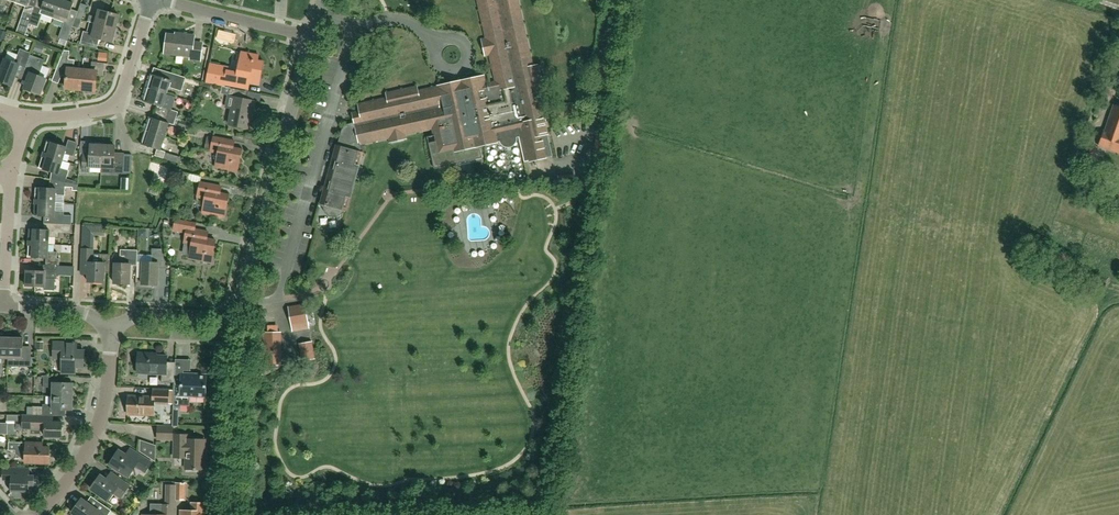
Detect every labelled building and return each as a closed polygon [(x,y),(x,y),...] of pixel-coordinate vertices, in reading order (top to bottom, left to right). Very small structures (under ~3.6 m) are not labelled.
[(30,24),(35,7),(29,5),(31,0),(16,0),(15,3),(26,6),(24,10),(22,16),(17,32),(26,36),(30,24)] [(60,0),(45,0),(42,9),(39,8),(35,7),(30,24),(36,26),(39,18),(41,19),(43,14),(53,18),(60,0)] [(68,41),(75,21),(72,20),(69,19),(74,3),(65,0),(60,0),(53,18),(64,22),(59,38),(68,41)] [(322,204),(323,204),(323,207),(324,211),(326,214),(329,217),(333,217),(335,217),(336,217),(340,216),(342,213),(344,210),(346,210),(347,211),(357,175),(361,158),(363,153),(360,152),(361,148),(360,144),(389,137),(390,142),(405,139),(404,134),(433,128),(439,154),(443,153),(452,151),(453,152),(455,151),(456,154),(457,156),(459,157),(460,158),(462,159),(465,159),(467,159),(469,158),(470,157),(471,157),(473,155),(474,153),(475,150),(475,147),(490,143),(496,142),(496,141),(500,140),(501,142),(502,144),(504,145),(505,146),(507,146),(509,147),(511,146),(512,145),(515,143),(515,142),(516,140),(516,137),(519,136),(524,162),(552,156),(544,121),(539,96),(543,95),(537,66),(532,67),(517,0),(478,0),(487,39),(482,40),(484,47),(485,55),(490,54),(496,82),(485,85),(483,77),(418,92),(417,87),(387,94),(388,98),(359,105),(360,112),(353,113),(355,122),(349,124),(347,125),(345,126),(343,128),(342,130),(341,133),(337,146),(321,204),(322,204)] [(82,20),(87,5),(84,4),(81,3),(76,18),(82,20)] [(96,24),(116,29),(117,25),(120,15),(100,10),(98,17),(89,15),(88,22),(96,24)] [(116,29),(96,24),(93,33),(88,32),(83,31),(80,44),(85,45),(85,46),(98,49),(99,44),(100,40),(112,43),(116,29)] [(168,34),(165,53),(190,56),(190,58),(200,60),(202,43),(198,43),(194,42),(195,36),(176,33),(175,35),(168,34)] [(27,65),(30,55),(31,53),(20,48),(15,63),(5,60),(5,59),(0,73),(0,81),(12,85),(15,76),(20,63),(23,64),(27,65)] [(66,88),(81,89),(83,70),(73,69),(74,60),(69,60),(70,51),(64,50),(56,71),(60,72),(67,72),(66,88)] [(230,87),(225,86),(225,84),(242,87),(243,84),(243,80),(258,84),(263,62),(256,61),(258,55),(242,52),(237,73),(228,71),(228,68),(210,64),(206,82),(222,85),(222,86),(230,88),(230,87)] [(30,55),(27,65),(24,71),(27,73),(30,74),(25,89),(40,94),(45,79),(39,76),(44,60),(30,55)] [(83,70),(81,89),(95,91),(97,75),(103,75),(104,68),(105,63),(92,62),(91,71),(83,70)] [(181,91),(186,77),(167,71),(166,74),(165,78),(152,73),(147,87),(167,94),(169,87),(181,91)] [(162,107),(167,94),(147,87),(143,101),(162,107)] [(249,91),(230,88),(227,106),(232,108),(229,124),(247,128),(251,112),(253,112),(255,101),(247,100),(248,96),(249,91)] [(1113,106),(1106,124),(1110,125),(1107,132),(1103,131),(1098,145),(1118,152),(1118,108),(1113,106)] [(167,115),(176,118),(178,112),(170,109),(167,115)] [(174,125),(176,118),(167,115),(165,122),(150,117),(145,130),(165,137),(169,124),(174,125)] [(161,150),(165,137),(145,130),(141,144),(157,149),(156,153),(155,155),(163,158),(164,159),(163,159),(178,163),(180,157),(165,152),(165,151),(161,150)] [(234,144),(235,141),(213,136),(210,151),(218,153),(215,167),(237,171),(241,149),(233,148),(234,144)] [(48,141),(43,155),(63,161),(66,154),(73,156),(76,150),(78,143),(68,140),(66,147),(48,141)] [(102,167),(103,145),(91,144),(90,152),(87,152),(84,152),(83,171),(90,171),(91,166),(102,167)] [(103,145),(102,167),(102,173),(113,173),(113,172),(124,173),(125,152),(115,152),(116,145),(103,145)] [(1091,161),(1095,150),(1084,146),(1080,157),(1091,161)] [(504,155),(507,162),(514,159),(512,153),(504,155)] [(61,168),(63,161),(43,155),(39,168),(53,172),(67,177),(69,170),(61,168)] [(182,169),(181,176),(195,177),(196,170),(182,169)] [(200,182),(200,184),(197,196),(204,198),(201,212),(224,217),(228,194),(220,193),(221,189),(221,186),(200,182)] [(36,187),(35,202),(56,203),(57,195),(65,195),(66,189),(51,188),(36,187)] [(56,210),(56,203),(35,202),(35,215),(57,217),(57,220),(57,224),(71,225),(72,215),(65,215),(65,210),(56,210)] [(453,213),(447,215),(450,224),(457,222),(453,213)] [(208,231),(195,229),(196,224),(175,220),(173,230),(186,233),(185,242),(191,243),(189,258),(210,262),(214,239),(206,238),(207,234),(208,231)] [(71,233),(71,225),(57,224),(57,227),(57,230),(29,228),(28,243),(49,244),(49,237),(58,237),(59,233),(71,233)] [(93,235),(100,235),(100,226),(89,226),(89,234),(93,235)] [(49,251),(49,244),(28,243),(28,257),(57,259),(58,251),(49,251)] [(142,284),(156,285),(158,264),(166,265),(162,248),(152,248),(151,262),(144,262),(142,284)] [(110,273),(110,255),(100,254),(99,263),(92,263),(93,254),(93,249),(82,249),(82,265),(81,269),(89,269),(88,274),(88,282),(104,283),(104,272),(110,273)] [(137,265),(137,257),(137,251),(120,250),(119,271),(115,271),(114,283),(130,284),(131,265),(137,265)] [(43,268),(43,271),(27,270),(26,285),(44,286),(45,278),(57,278),(58,265),(43,264),(43,268)] [(305,306),(289,308),(293,330),(309,327),(305,306)] [(266,345),(277,345),(276,328),(265,329),(266,345)] [(9,339),(0,338),(0,363),(1,363),(1,359),(8,359),(9,339)] [(24,339),(9,339),(8,359),(8,366),(30,367),(31,353),(29,353),(23,352),(24,339)] [(315,358),(312,340),(299,343),(302,360),(315,358)] [(77,347),(77,344),(53,343),(53,359),(62,359),(62,374),(76,374),(76,368),(84,368),(84,352),(77,351),(77,347)] [(174,383),(176,363),(171,363),(167,363),(167,356),(151,356),(151,354),(139,353),(138,373),(162,374),(161,383),(174,383)] [(173,426),(174,426),(178,426),(179,407),(181,407),(181,406),(190,406),(190,397),(205,398),(207,375),(183,374),(184,371),(191,371),(191,360),(188,360),(184,360),(176,360),(176,363),(174,383),(174,390),(173,404),(174,404),(173,426)] [(52,397),(73,397),(73,384),(57,383),(57,380),(58,377),(43,377),(43,388),(52,388),(52,397)] [(174,390),(169,391),(153,390),(153,394),(153,397),(129,396),(128,414),(153,415),(154,403),(173,404),(174,390)] [(73,411),(73,397),(52,397),(52,405),(43,405),(43,407),(33,406),(33,407),(33,416),(54,417),(57,417),(57,413),(57,410),(73,411)] [(62,423),(54,423),(54,420),(54,417),(33,416),(23,416),(23,426),(36,427),(45,427),(45,437),(62,438),(62,423)] [(174,458),(186,459),(185,469),(204,470),(205,440),(188,440),(188,434),(173,434),(174,426),(173,426),(157,425),(157,440),(173,441),(173,443),(174,443),(174,458)] [(8,443),(8,451),(26,451),(25,463),(49,463),(49,448),(42,448),(43,446),(43,443),(8,443)] [(135,467),(145,473),(151,463),(130,449),(128,452),(126,456),(119,451),(109,465),(128,477),(135,467)] [(29,472),(29,469),(3,468),(3,481),(12,481),(11,492),(28,493),(28,486),(34,486),(34,476),(29,476),(29,472)] [(120,499),(129,486),(110,473),(108,477),(105,480),(100,476),(91,489),(107,501),(113,493),(120,499)] [(175,483),(175,485),(175,495),(175,500),(186,501),(186,483),(175,483)] [(175,495),(175,485),(166,485),(165,495),(175,495)] [(111,511),(101,504),(96,510),(87,503),(81,499),(71,513),(75,514),(108,514),(111,511)] [(120,513),(126,507),(120,501),(114,508),(120,513)] [(191,503),(191,511),(181,511),(181,514),(203,514),(203,504),(191,503)] [(165,505),(160,505),(150,505),(150,514),(174,514),(175,505),(165,505)]
